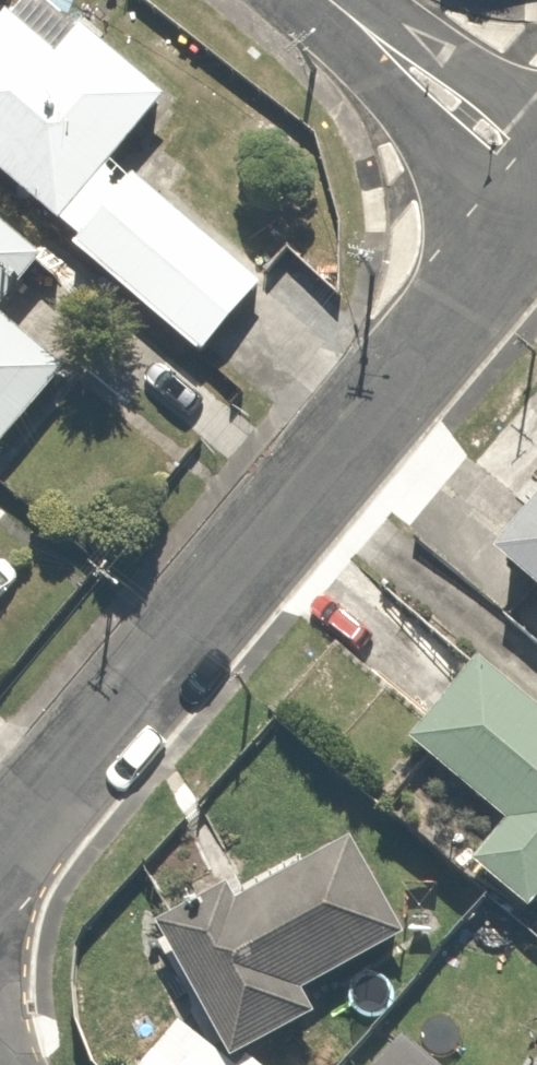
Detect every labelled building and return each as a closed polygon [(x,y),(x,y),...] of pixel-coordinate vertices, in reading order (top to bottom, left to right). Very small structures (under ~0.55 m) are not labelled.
[(169,98),(47,7),(0,52),(0,176),(65,229),(169,98)] [(44,268),(0,229),(0,316),(44,268)] [(68,383),(0,322),(0,459),(1,460),(68,383)] [(469,590),(536,643),(536,526),(526,518),(469,590)] [(464,688),(392,777),(491,857),(460,895),(519,941),(536,918),(536,746),(464,688)] [(131,939),(195,1064),(269,1064),(306,1047),(287,1010),(385,961),(341,873),(218,935),(202,904),(131,939)] [(145,1064),(164,1064),(153,1055),(145,1064)]
